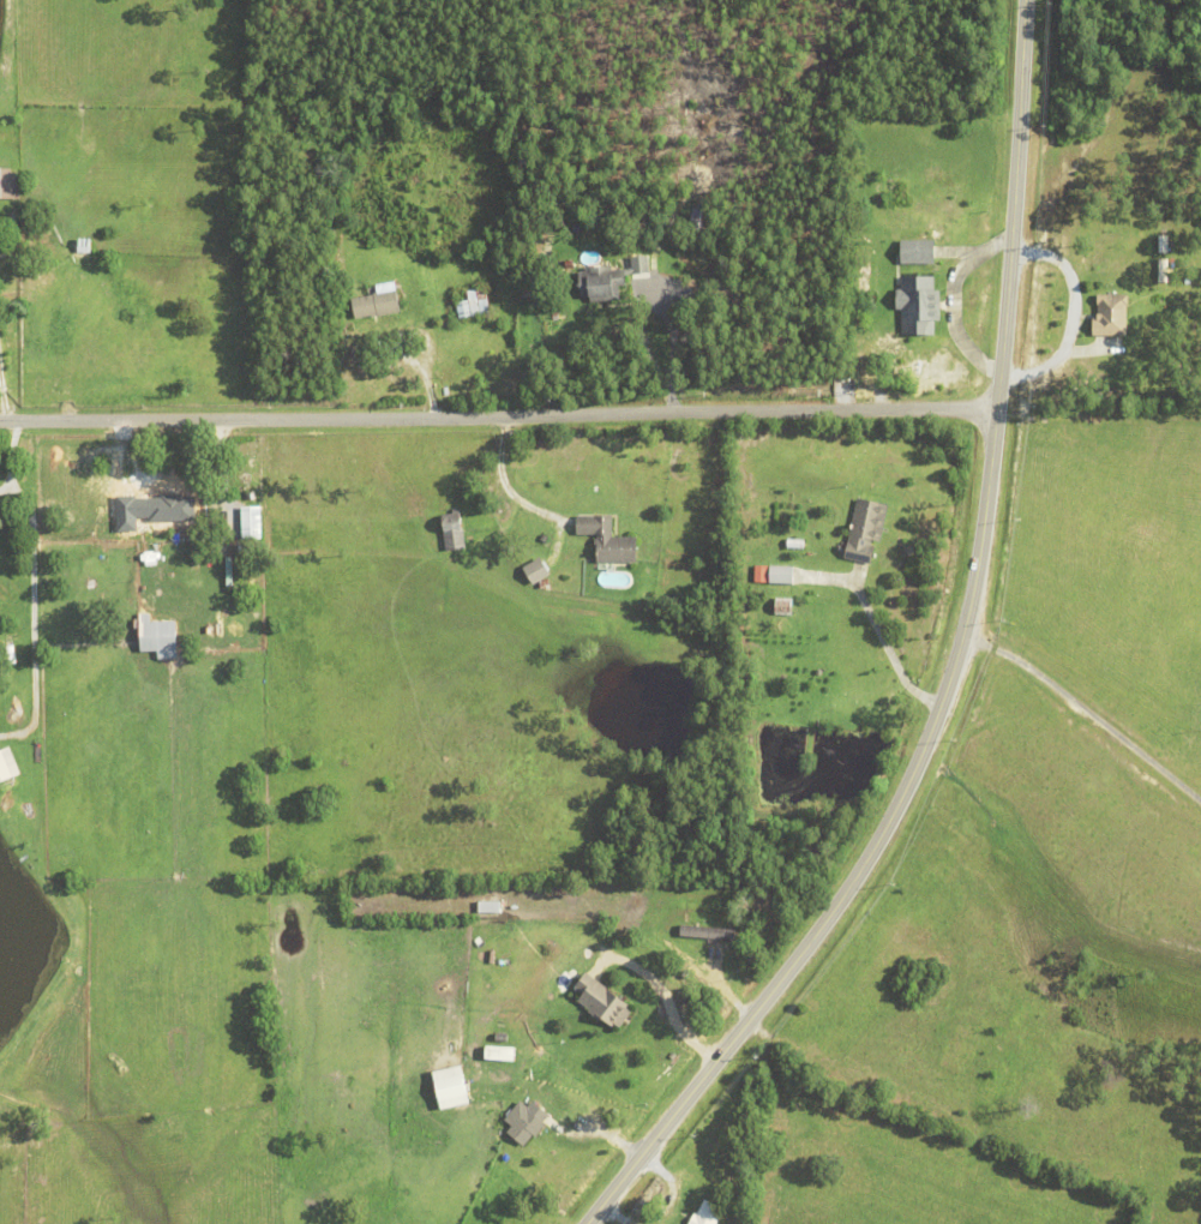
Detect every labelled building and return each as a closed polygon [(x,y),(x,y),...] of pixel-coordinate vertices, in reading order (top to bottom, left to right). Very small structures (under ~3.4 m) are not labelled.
[(19,199),(0,199),(0,168),(11,168),(11,174),(19,174),(19,199)] [(689,229),(695,203),(713,208),(707,234),(689,229)] [(571,226),(581,223),(582,230),(572,233),(571,226)] [(77,253),(77,238),(91,238),(91,253),(77,253)] [(901,264),(901,241),(935,241),(935,264),(901,264)] [(652,273),(651,256),(631,256),(632,274),(652,273)] [(565,262),(575,260),(575,268),(565,269),(565,262)] [(620,300),(590,302),(590,298),(589,298),(587,268),(598,268),(599,276),(625,274),(626,286),(619,287),(620,300)] [(941,290),(941,322),(935,322),(935,335),(902,335),(902,310),(896,310),(896,289),(901,289),(901,277),(935,277),(935,290),(941,290)] [(374,295),(373,294),(378,293),(377,286),(396,283),(401,312),(371,318),(371,317),(354,319),(352,299),(374,295)] [(456,302),(468,300),(466,290),(485,287),(490,313),(460,319),(456,302)] [(1122,296),(1090,294),(1088,336),(1121,337),(1122,296)] [(247,493),(256,493),(256,500),(247,502),(247,493)] [(151,500),(203,498),(204,527),(152,529),(151,500)] [(872,541),(871,546),(875,547),(871,565),(845,559),(858,499),(888,505),(881,542),(872,541)] [(241,508),(262,508),(262,539),(242,540),(241,508)] [(596,563),(598,545),(595,545),(595,540),(596,540),(596,535),(577,535),(577,516),(612,517),(612,538),(636,538),(636,563),(596,563)] [(463,530),(466,550),(445,552),(443,534),(444,534),(442,520),(460,517),(462,530),(463,530)] [(787,548),(787,541),(804,542),(804,550),(787,548)] [(522,569),(540,558),(550,576),(533,586),(522,569)] [(769,584),(769,568),(792,568),(792,586),(769,584)] [(775,616),(775,602),(793,602),(792,616),(775,616)] [(175,623),(178,660),(156,661),(155,652),(140,653),(139,629),(133,629),(133,620),(139,620),(139,614),(149,614),(150,624),(175,623)] [(5,648),(12,647),(16,664),(7,665),(5,648)] [(20,775),(0,784),(0,751),(8,748),(20,775)] [(478,914),(478,902),(499,902),(499,914),(478,914)] [(680,938),(680,926),(734,931),(734,942),(680,938)] [(575,979),(571,984),(570,985),(564,982),(569,976),(566,974),(571,967),(574,968),(576,965),(582,968),(574,979),(575,979)] [(615,1026),(611,1032),(588,1015),(590,1012),(578,1003),(583,996),(574,990),(586,974),(630,1008),(627,1010),(632,1014),(620,1030),(615,1026)] [(433,1075),(461,1068),(469,1106),(442,1112),(433,1075)] [(533,1103),(550,1116),(542,1123),(546,1126),(535,1139),(533,1138),(523,1148),(506,1135),(512,1128),(504,1122),(520,1103),(528,1109),(533,1103)] [(734,1157),(747,1156),(749,1170),(737,1171),(734,1157)] [(722,1187),(726,1181),(743,1192),(740,1198),(722,1187)] [(725,1211),(718,1223),(689,1223),(695,1214),(696,1216),(704,1200),(725,1211)]
